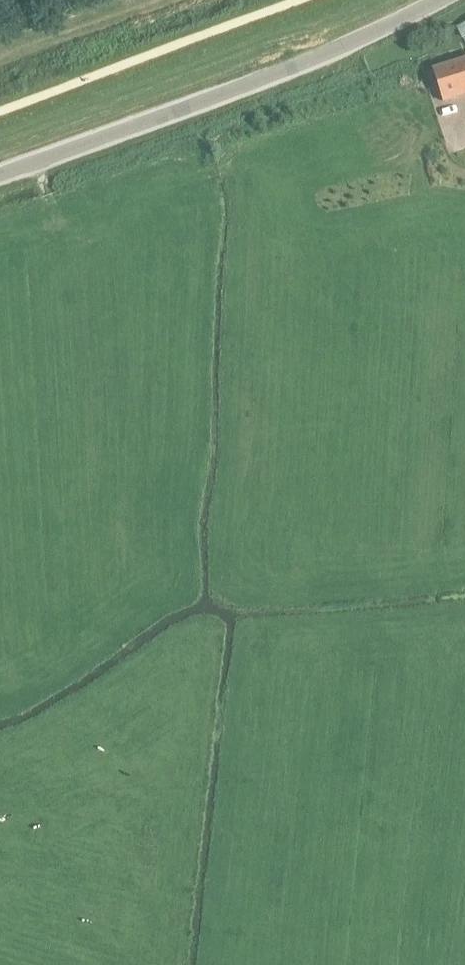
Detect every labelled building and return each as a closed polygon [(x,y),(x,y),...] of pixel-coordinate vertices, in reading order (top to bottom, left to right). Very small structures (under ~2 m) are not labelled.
[(434,70),(444,100),(464,94),(464,60),(434,70)]
